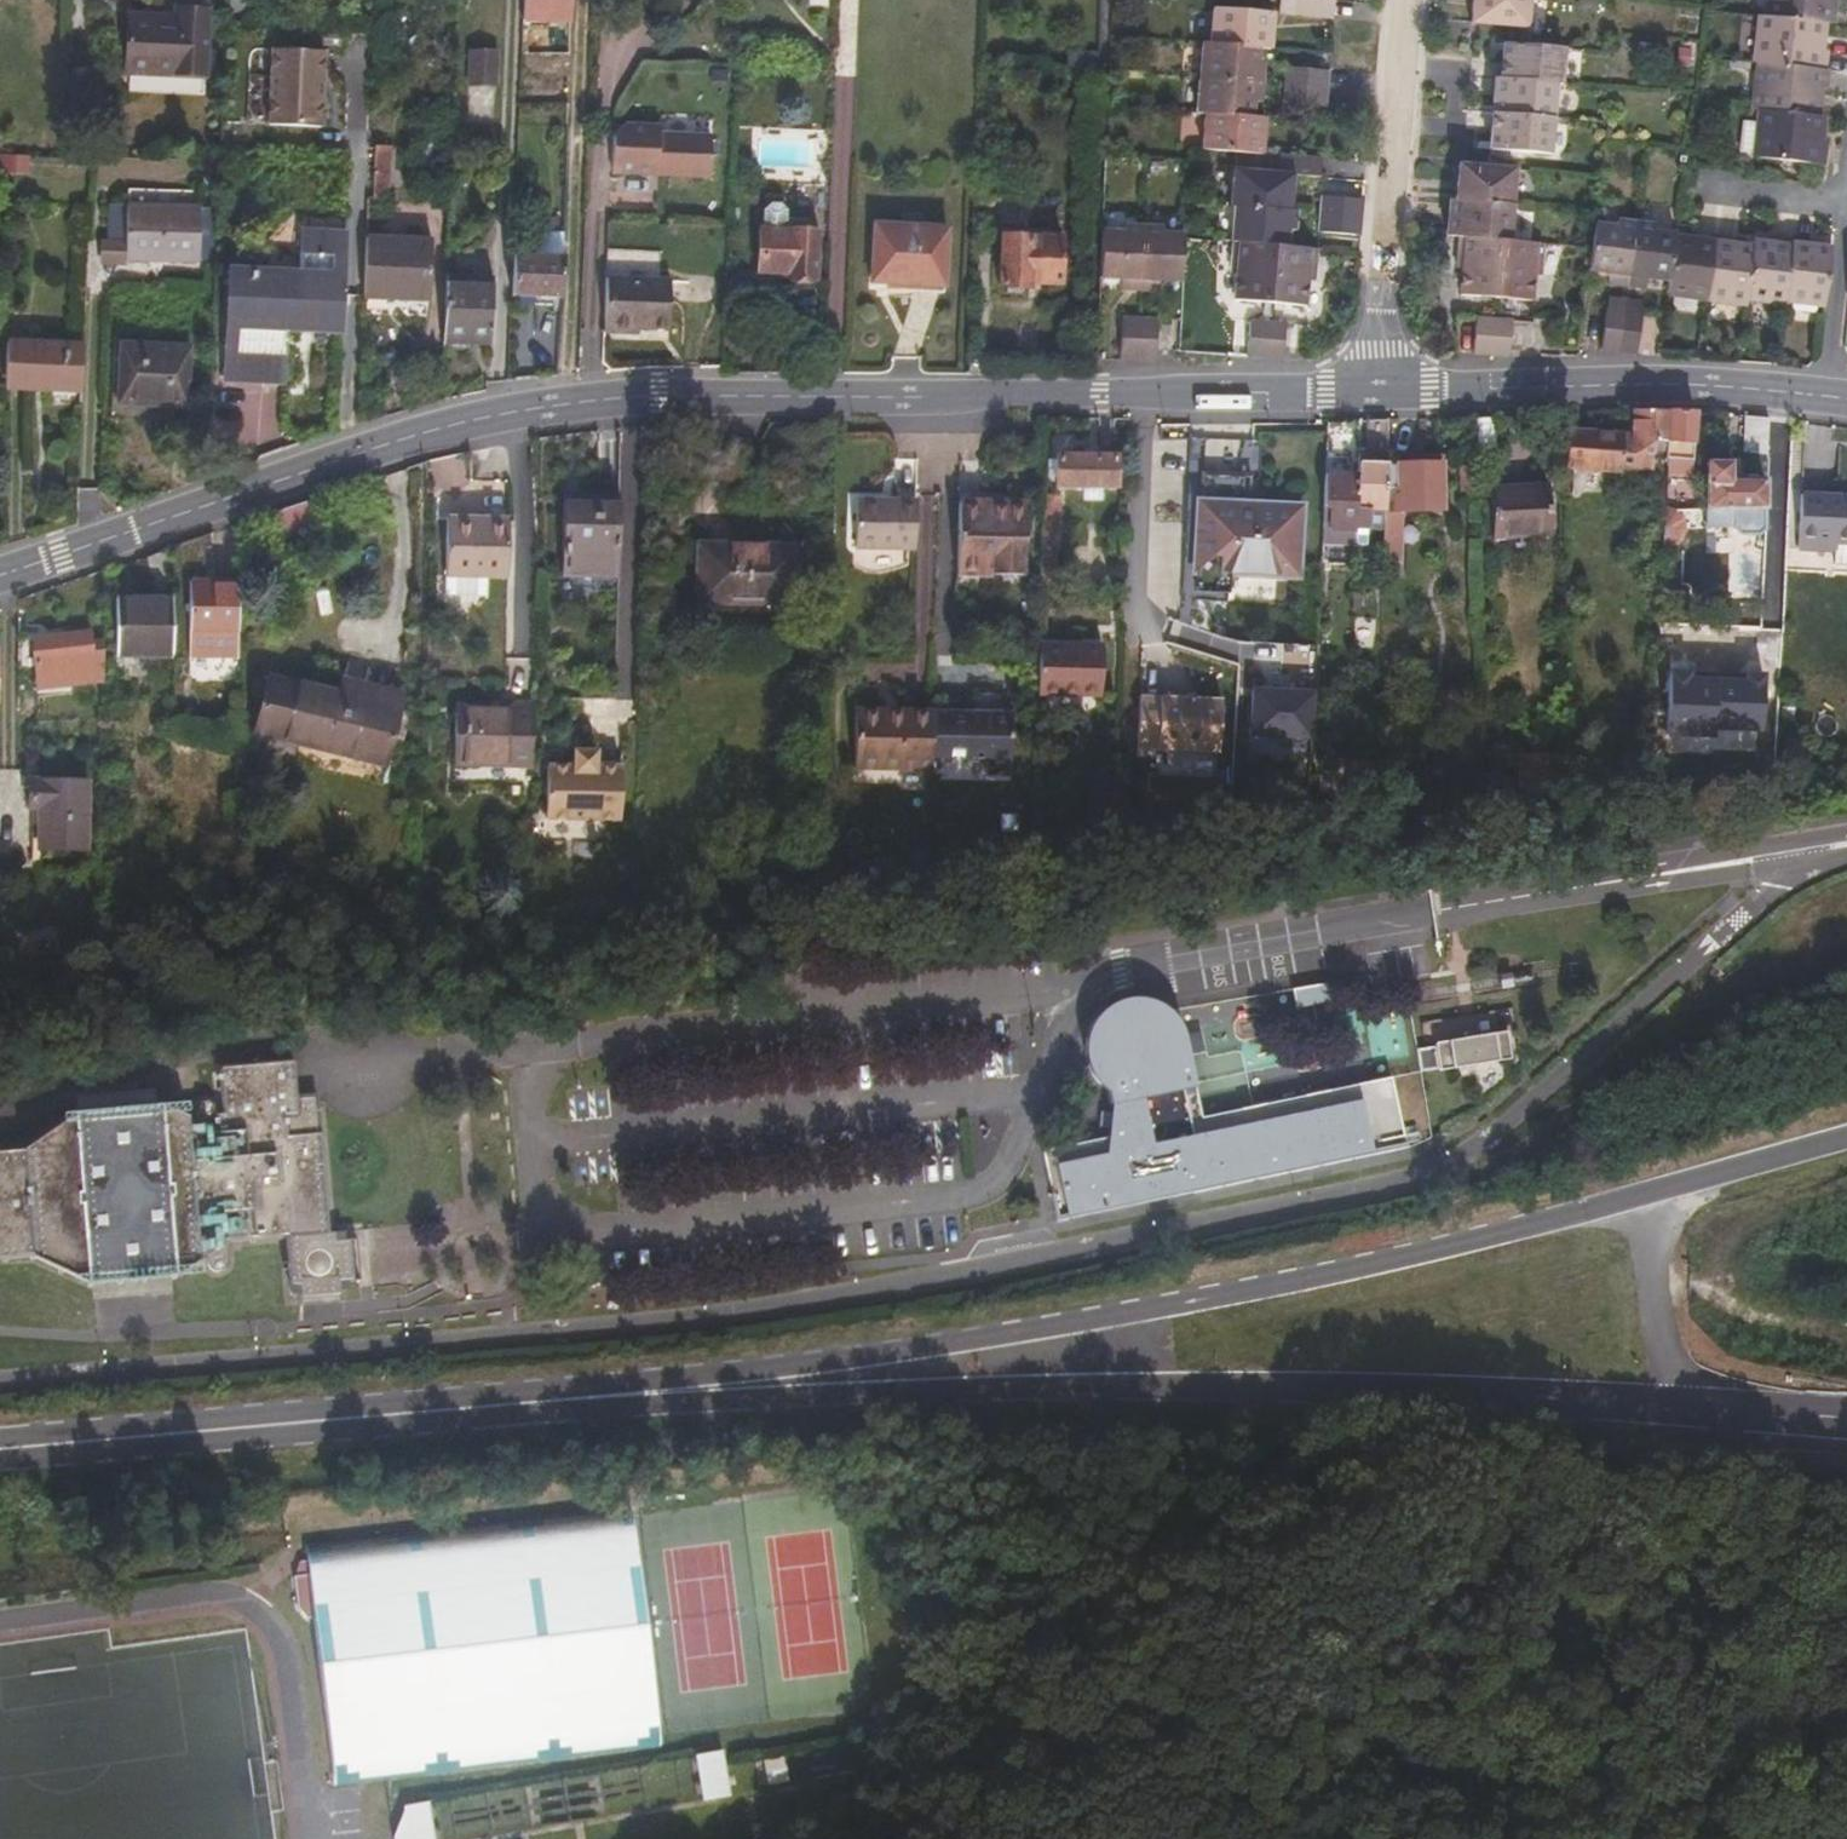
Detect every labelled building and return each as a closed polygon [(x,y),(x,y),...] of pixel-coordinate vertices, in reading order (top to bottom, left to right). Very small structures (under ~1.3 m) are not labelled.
[(523,19),(573,22),(574,0),(524,0),(523,19)] [(1322,0),(1265,0),(1263,18),(1322,23),(1322,0)] [(1462,22),(1476,23),(1509,26),(1518,27),(1520,0),(1464,0),(1462,22)] [(1765,17),(1817,24),(1825,24),(1826,0),(1768,0),(1765,17)] [(201,71),(204,3),(176,2),(174,15),(124,12),(123,67),(201,71)] [(1189,10),(1187,43),(1239,48),(1247,47),(1250,14),(1189,10)] [(1813,51),(1817,24),(1765,17),(1762,17),(1756,63),(1759,64),(1813,69),(1815,51),(1813,51)] [(458,68),(489,67),(488,32),(457,32),(458,68)] [(1187,43),(1178,42),(1176,77),(1243,82),(1243,68),(1238,68),(1239,48),(1187,43)] [(1547,82),(1552,82),(1554,47),(1508,44),(1496,43),(1495,58),(1489,58),(1487,76),(1547,82)] [(1089,65),(1090,50),(1059,49),(1059,63),(1089,65)] [(315,132),(319,56),(267,54),(264,130),(315,132)] [(1816,88),(1817,70),(1813,69),(1759,64),(1754,113),(1761,114),(1809,119),(1812,88),(1816,88)] [(1273,70),(1272,84),(1316,88),(1316,73),(1273,70)] [(1485,113),(1544,119),(1547,82),(1487,76),(1485,113)] [(1243,82),(1176,77),(1175,109),(1190,111),(1234,116),(1234,102),(1242,103),(1243,82)] [(1316,88),(1272,84),(1271,105),(1314,108),(1316,88)] [(1234,116),(1190,111),(1188,146),(1243,151),(1244,117),(1234,116)] [(1541,152),(1544,119),(1485,113),(1482,146),(1541,152)] [(1813,150),(1817,120),(1809,119),(1761,114),(1759,129),(1756,156),(1755,162),(1814,170),(1817,150),(1813,150)] [(603,169),(701,170),(701,131),(649,130),(649,122),(615,122),(603,134),(603,169)] [(1739,154),(1756,156),(1759,129),(1742,126),(1739,154)] [(367,205),(384,196),(386,149),(369,148),(367,205)] [(1310,155),(1243,151),(1242,168),(1282,171),(1309,174),(1310,155)] [(20,172),(20,155),(5,156),(5,171),(20,172)] [(1500,206),(1503,170),(1463,166),(1450,165),(1448,201),(1500,206)] [(1219,167),(1217,202),(1220,202),(1280,207),(1282,171),(1242,168),(1219,167)] [(756,199),(756,223),(777,222),(778,201),(772,194),(759,194),(756,199)] [(1316,210),(1357,213),(1358,198),(1317,195),(1316,210)] [(1497,240),(1500,206),(1448,201),(1441,200),(1438,234),(1452,236),(1497,240)] [(103,202),(101,235),(102,241),(118,241),(118,254),(175,256),(177,204),(103,202)] [(1220,202),(1218,239),(1222,239),(1262,242),(1277,243),(1280,207),(1220,202)] [(1315,229),(1355,233),(1357,213),(1316,210),(1315,229)] [(1114,222),(1093,221),(1091,266),(1112,267),(1112,275),(1129,276),(1132,214),(1114,214),(1114,222)] [(1150,216),(1132,214),(1129,276),(1149,277),(1149,268),(1170,269),(1172,234),(1172,223),(1151,223),(1150,216)] [(1626,280),(1633,221),(1612,220),(1611,226),(1590,223),(1588,248),(1586,270),(1607,271),(1607,278),(1626,280)] [(1647,223),(1633,221),(1626,280),(1640,282),(1641,274),(1665,277),(1671,232),(1647,229),(1647,223)] [(777,222),(756,223),(755,262),(784,262),(784,268),(811,268),(810,223),(777,222)] [(1055,275),(1055,223),(997,222),(996,277),(1002,277),(1003,285),(1014,284),(1015,282),(1033,283),(1033,275),(1055,275)] [(942,225),(867,223),(867,273),(900,273),(900,269),(942,268),(942,225)] [(283,327),(340,329),(343,228),(300,226),(298,273),(227,271),(222,378),(279,380),(283,327)] [(365,293),(424,296),(425,235),(366,233),(365,293)] [(102,241),(101,235),(96,235),(94,258),(118,260),(118,254),(118,241),(102,241)] [(1457,295),(1492,297),(1497,240),(1452,236),(1451,269),(1460,271),(1457,295)] [(1262,242),(1222,239),(1219,272),(1225,272),(1223,296),(1257,300),(1262,242)] [(1534,277),(1537,244),(1497,240),(1492,297),(1526,300),(1528,276),(1534,277)] [(1262,242),(1257,300),(1293,303),(1296,277),(1303,279),(1304,246),(1277,243),(1262,242)] [(1698,251),(1675,248),(1669,297),(1706,302),(1712,248),(1698,246),(1698,251)] [(1728,250),(1712,248),(1706,302),(1745,308),(1746,300),(1750,258),(1728,256),(1728,250)] [(1750,254),(1750,258),(1746,300),(1786,305),(1785,302),(1791,252),(1777,251),(1777,256),(1750,254)] [(1830,259),(1791,252),(1785,302),(1825,306),(1830,259)] [(512,306),(558,308),(561,257),(514,256),(512,306)] [(900,269),(900,273),(901,279),(942,280),(942,268),(900,269)] [(443,272),(441,339),(489,340),(492,274),(443,272)] [(667,275),(601,273),(599,327),(636,328),(636,323),(665,325),(667,275)] [(1146,338),(1147,303),(1128,303),(1112,303),(1111,337),(1127,337),(1146,338)] [(1619,342),(1623,307),(1605,305),(1600,340),(1619,342)] [(1637,309),(1623,307),(1619,342),(1634,343),(1637,309)] [(1470,349),(1488,350),(1491,317),(1474,315),(1470,349)] [(1491,317),(1488,350),(1503,352),(1506,318),(1491,317)] [(1238,352),(1252,353),(1255,318),(1239,318),(1238,352)] [(1252,353),(1270,356),(1272,320),(1255,318),(1252,353)] [(80,384),(82,336),(4,335),(4,383),(80,384)] [(188,407),(190,343),(118,341),(116,404),(188,407)] [(1669,411),(1633,410),(1633,436),(1576,439),(1576,472),(1654,473),(1655,441),(1668,441),(1669,411)] [(1668,441),(1667,464),(1692,466),(1696,412),(1669,411),(1668,441)] [(1471,416),(1474,448),(1491,447),(1490,415),(1471,416)] [(1766,453),(1791,456),(1791,417),(1767,415),(1766,453)] [(1386,420),(1366,419),(1365,451),(1385,450),(1386,420)] [(1324,475),(1323,511),(1329,510),(1328,532),(1333,533),(1332,572),(1353,572),(1355,529),(1356,455),(1357,420),(1326,420),(1325,468),(1341,469),(1341,475),(1324,475)] [(1384,529),(1383,510),(1384,461),(1367,461),(1367,455),(1356,455),(1355,529),(1354,542),(1371,544),(1372,528),(1384,529)] [(1061,488),(1113,489),(1112,458),(1060,457),(1061,488)] [(1384,529),(1400,529),(1400,514),(1421,513),(1421,508),(1436,508),(1437,462),(1384,461),(1383,510),(1384,529)] [(1702,463),(1700,509),(1700,523),(1725,524),(1725,530),(1733,535),(1753,537),(1760,532),(1762,484),(1736,483),(1736,464),(1702,463)] [(1250,503),(1252,466),(1202,464),(1197,590),(1231,593),(1232,571),(1296,572),(1297,505),(1250,503)] [(1543,530),(1542,485),(1489,487),(1492,533),(1543,530)] [(306,487),(266,503),(286,551),(324,537),(306,487)] [(552,569),(610,570),(612,487),(553,487),(552,569)] [(849,538),(911,541),(912,489),(851,490),(849,538)] [(1789,489),(1787,544),(1800,544),(1802,490),(1789,489)] [(1846,537),(1846,491),(1802,490),(1800,544),(1818,546),(1819,535),(1834,536),(1846,537)] [(954,491),(952,565),(986,566),(986,562),(1019,563),(1020,493),(954,491)] [(1038,500),(1035,608),(1056,609),(1058,500),(1038,500)] [(470,517),(470,512),(470,505),(463,505),(462,511),(434,510),(434,517),(470,517)] [(1664,508),(1662,545),(1677,539),(1681,530),(1678,518),(1664,508)] [(494,512),(470,512),(470,517),(434,517),(433,587),(472,587),(472,568),(495,568),(494,512)] [(1384,529),(1382,559),(1399,560),(1400,529),(1384,529)] [(1835,546),(1834,536),(1819,535),(1818,546),(1835,546)] [(693,540),(691,588),(786,591),(788,542),(693,540)] [(186,627),(232,629),(232,579),(186,579),(186,627)] [(691,588),(690,606),(786,611),(786,591),(691,588)] [(113,654),(170,657),(171,648),(172,602),(116,600),(113,654)] [(185,649),(231,650),(232,629),(186,627),(185,649)] [(30,687),(98,683),(98,677),(98,640),(89,640),(89,632),(32,636),(30,687)] [(1035,662),(1034,700),(1098,701),(1100,652),(1036,650),(1035,662)] [(264,682),(251,739),(256,758),(283,765),(288,749),(381,770),(400,698),(358,689),(354,702),(264,682)] [(453,754),(531,755),(532,694),(509,694),(509,700),(454,700),(453,754)] [(1255,740),(1315,742),(1317,697),(1257,695),(1255,740)] [(937,712),(1006,716),(1006,708),(937,704),(937,712)] [(1162,755),(1224,757),(1225,706),(1164,704),(1162,755)] [(848,769),(925,772),(925,765),(927,712),(849,709),(848,769)] [(927,712),(925,765),(979,765),(979,771),(1006,772),(1006,716),(937,712),(927,712)] [(1774,739),(1774,714),(1715,715),(1716,740),(1774,739)] [(540,801),(616,803),(617,750),(590,749),(590,735),(569,734),(568,749),(540,748),(540,801)] [(1319,798),(1345,798),(1346,772),(1330,772),(1329,785),(1319,785),(1319,798)] [(1346,772),(1345,798),(1368,797),(1368,773),(1346,772)] [(34,851),(83,851),(83,785),(27,784),(26,810),(35,810),(34,851)] [(414,934),(414,950),(426,948),(426,934),(414,934)] [(203,964),(221,966),(221,953),(205,950),(203,964)] [(1293,988),(1296,1007),(1331,1002),(1329,983),(1293,988)] [(1053,1160),(1061,1210),(1363,1157),(1354,1108),(1188,1136),(1180,1092),(1196,1089),(1190,1054),(1186,1034),(1181,1021),(1173,1010),(1152,1003),(1136,1002),(1123,1004),(1109,1011),(1098,1022),(1092,1030),(1089,1042),(1088,1054),(1091,1070),(1096,1078),(1103,1086),(1108,1090),(1109,1107),(1103,1151),(1053,1160)] [(1416,1047),(1420,1071),(1512,1057),(1508,1033),(1416,1047)] [(339,1105),(320,1106),(319,1093),(315,1061),(244,1067),(247,1105),(260,1104),(260,1110),(247,1112),(240,1113),(239,1104),(232,1100),(225,1101),(219,1107),(219,1114),(209,1113),(180,1101),(96,1108),(41,1147),(0,1150),(0,1258),(54,1253),(109,1279),(193,1273),(223,1251),(233,1251),(235,1264),(244,1268),(251,1265),(251,1235),(309,1229),(313,1289),(320,1288),(322,1300),(362,1297),(360,1284),(371,1284),(369,1274),(380,1272),(376,1233),(366,1234),(366,1225),(349,1225),(339,1105)] [(320,1106),(339,1105),(339,1092),(319,1093),(320,1106)] [(247,1105),(247,1112),(260,1110),(260,1104),(247,1105)] [(311,1603),(324,1618),(328,1617),(350,1783),(676,1747),(655,1585),(645,1502),(320,1541),(309,1569),(311,1603)] [(712,1752),(720,1797),(742,1793),(734,1749),(712,1752)] [(444,1803),(423,1807),(425,1819),(428,1838),(449,1838),(444,1803)] [(425,1819),(414,1838),(428,1838),(425,1819)]
